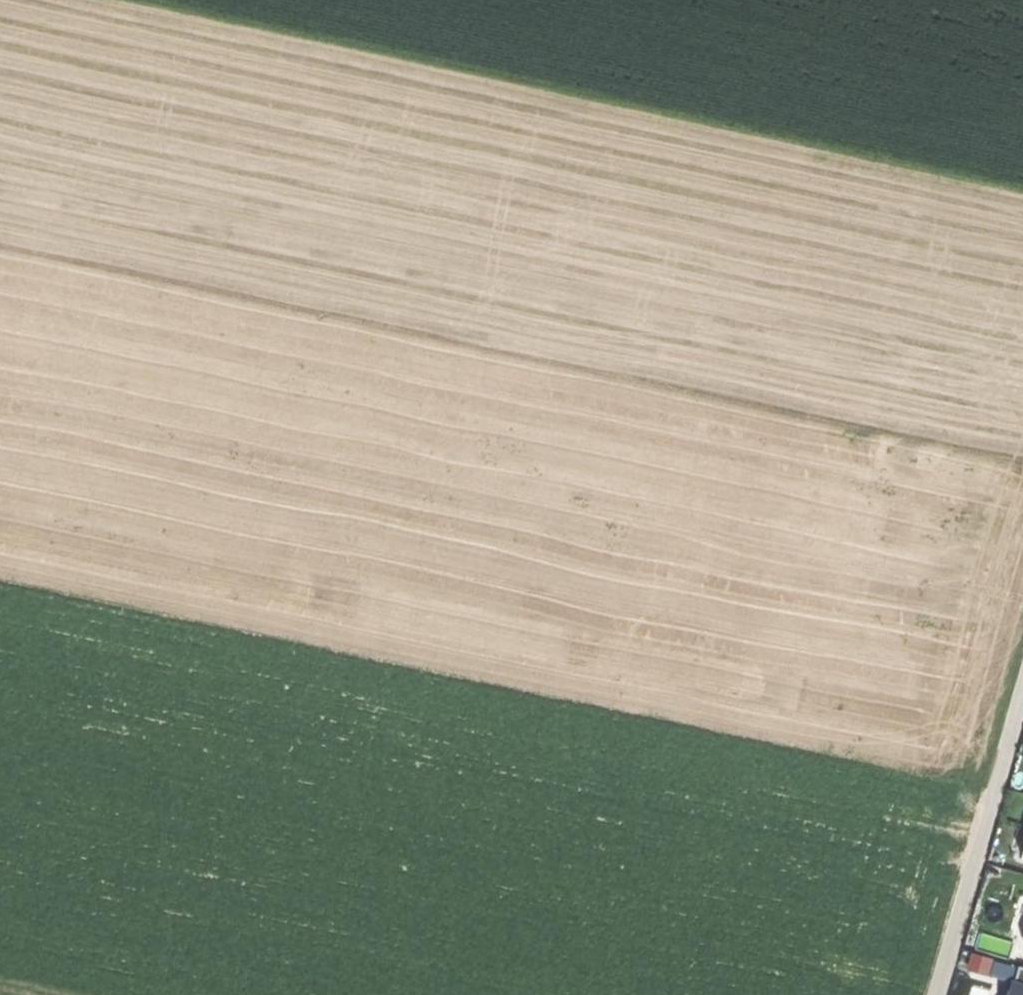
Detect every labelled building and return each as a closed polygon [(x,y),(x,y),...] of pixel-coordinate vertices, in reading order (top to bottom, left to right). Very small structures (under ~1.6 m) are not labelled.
[(969,950),(965,967),(985,972),(989,955),(969,950)] [(1018,966),(1013,984),(1010,983),(1007,994),(1022,994),(1022,968),(1018,966)]
